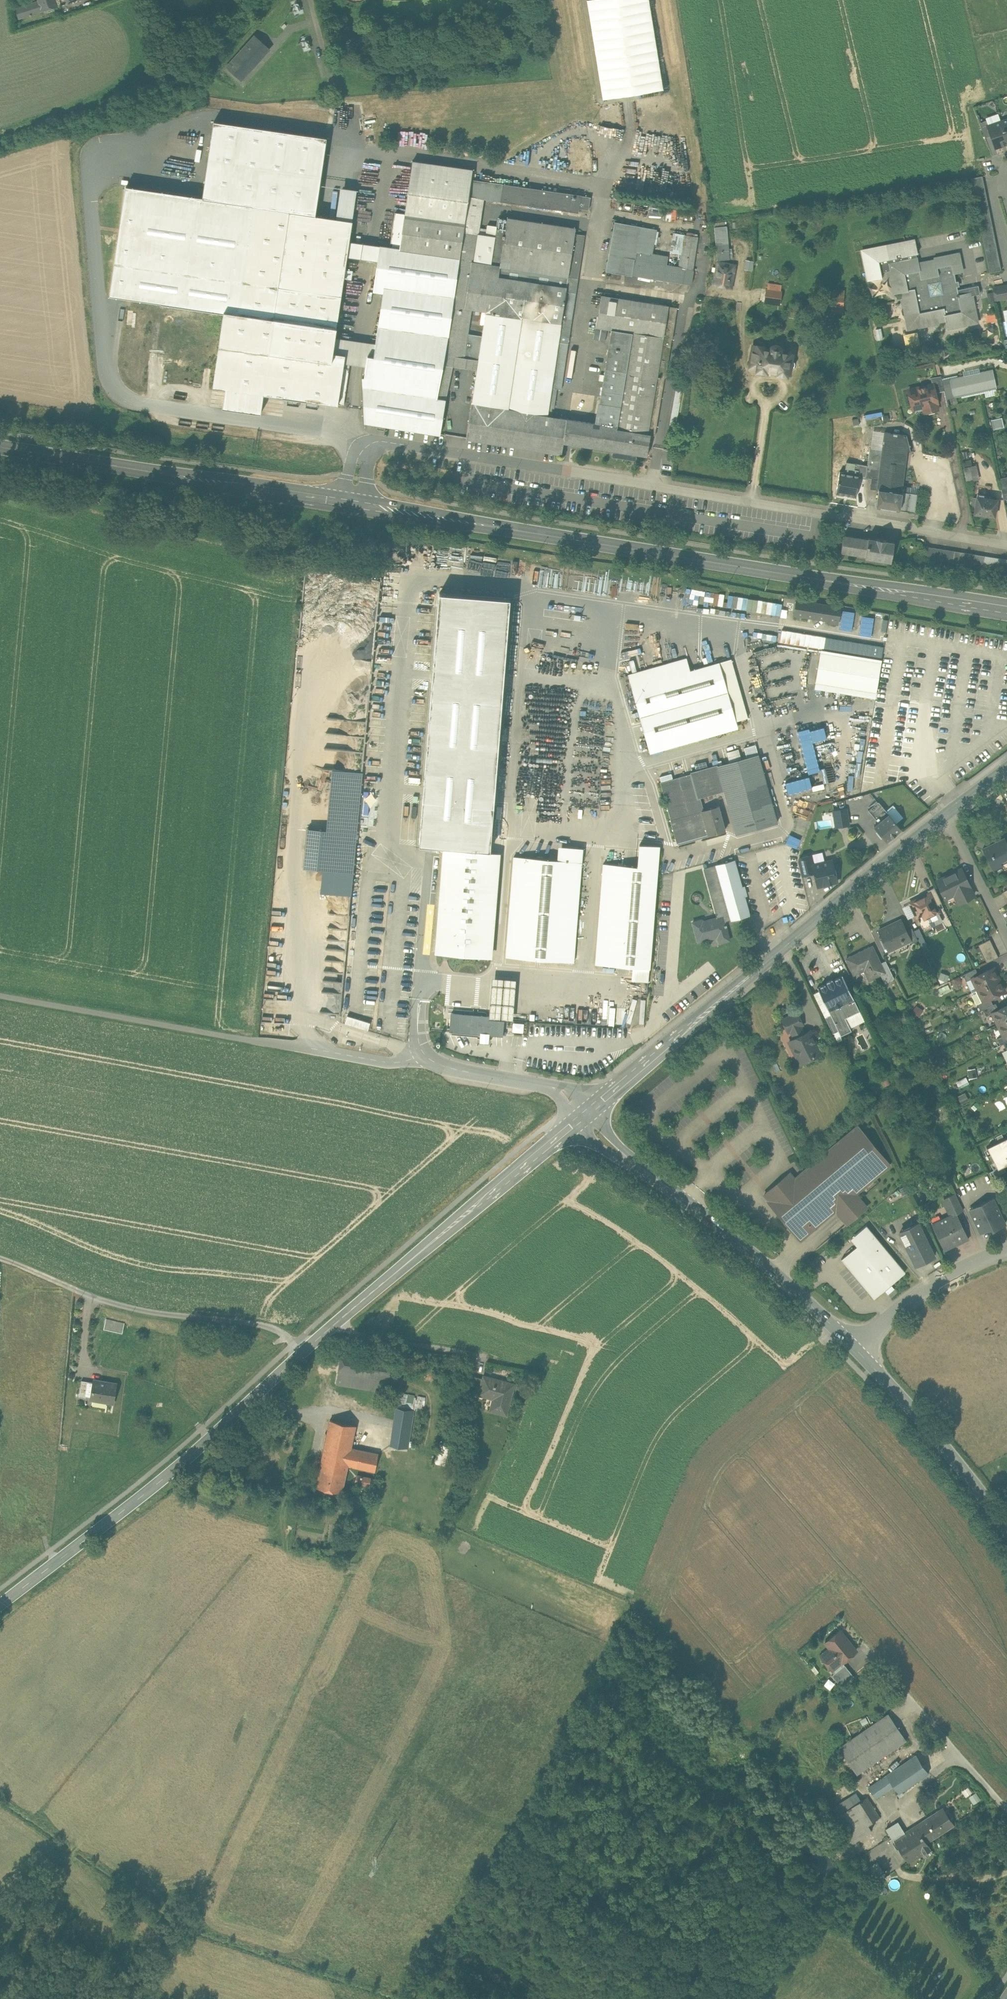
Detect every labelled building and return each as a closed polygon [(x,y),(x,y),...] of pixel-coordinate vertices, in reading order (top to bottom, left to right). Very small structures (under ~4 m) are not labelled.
[(55,0),(38,0),(39,1),(42,10),(42,11),(57,7),(55,0)] [(603,99),(663,89),(649,0),(587,0),(603,99)] [(39,1),(16,8),(19,18),(19,17),(42,10),(39,1)] [(256,36),(227,67),(241,79),(269,48),(256,36)] [(327,137),(214,120),(203,198),(252,205),(289,210),(289,211),(315,215),(327,137)] [(986,120),(979,122),(985,137),(991,135),(988,126),(986,120)] [(1001,121),(988,126),(991,135),(995,148),(1006,143),(1006,138),(1001,121)] [(473,169),(413,161),(405,213),(404,223),(465,232),(472,233),(474,221),(466,220),(469,196),(473,169)] [(1001,270),(982,176),(971,178),(990,272),(1001,270)] [(503,184),(474,180),(472,197),(484,198),(501,201),(503,184)] [(591,197),(503,184),(501,201),(578,212),(579,208),(589,210),(591,197)] [(224,311),(236,312),(252,205),(203,198),(125,187),(110,294),(224,311)] [(472,197),(469,196),(466,220),(474,221),(472,233),(479,233),(484,198),(472,197)] [(289,210),(252,205),(236,312),(236,314),(249,316),(249,314),(274,318),(289,211),(289,210)] [(315,215),(289,211),(274,318),(262,394),(264,394),(338,405),(338,403),(344,367),(345,355),(345,354),(333,352),(335,338),(347,256),(350,241),(353,220),(315,215)] [(405,213),(395,211),(390,247),(400,248),(404,223),(405,213)] [(576,228),(508,218),(507,220),(498,219),(497,226),(491,264),(475,262),(472,261),(465,307),(472,308),(486,310),(483,335),(479,359),(478,369),(473,403),(551,416),(553,408),(554,408),(557,388),(562,389),(578,278),(569,277),(575,233),(576,228)] [(641,226),(615,222),(606,271),(632,276),(632,274),(635,259),(667,265),(668,256),(652,253),(656,229),(641,226)] [(465,232),(404,223),(400,248),(390,247),(350,241),(347,256),(378,260),(373,291),(383,292),(378,326),(448,335),(445,354),(465,357),(468,333),(472,308),(465,307),(454,305),(465,232)] [(486,235),(479,233),(475,262),(491,264),(497,226),(488,224),(486,235)] [(727,226),(715,227),(718,259),(730,258),(727,226)] [(465,232),(454,305),(465,307),(472,261),(475,262),(479,233),(472,233),(465,232)] [(698,237),(674,232),(671,252),(681,254),(679,267),(693,269),(698,237)] [(585,235),(575,233),(569,277),(578,278),(585,235)] [(919,263),(917,257),(892,262),(893,266),(889,267),(894,293),(903,292),(904,298),(903,299),(908,325),(911,324),(912,328),(939,323),(938,321),(946,320),(947,328),(974,323),(973,319),(977,318),(971,292),(959,294),(955,273),(962,271),(959,257),(956,257),(955,254),(934,258),(935,260),(919,263)] [(667,265),(635,259),(632,274),(664,280),(667,265)] [(735,265),(718,262),(713,284),(731,288),(735,265)] [(679,267),(667,265),(664,280),(699,285),(702,271),(693,269),(679,267)] [(767,288),(763,287),(761,301),(779,304),(782,283),(768,281),(767,288)] [(994,287),(996,299),(1006,297),(1006,285),(994,287)] [(671,306),(602,295),(596,327),(612,329),(597,423),(651,432),(673,307),(671,306)] [(651,432),(651,435),(656,435),(666,378),(667,378),(673,339),(674,339),(679,308),(673,307),(651,432)] [(225,388),(262,394),(274,318),(249,314),(249,316),(236,314),(236,312),(224,311),(213,386),(225,388)] [(985,321),(995,321),(995,312),(985,313),(985,321)] [(448,335),(378,326),(376,343),(374,356),(367,355),(366,366),(364,377),(380,379),(379,388),(437,398),(444,365),(435,363),(436,353),(445,354),(448,335)] [(607,330),(596,327),(594,339),(605,341),(607,330)] [(921,330),(905,334),(908,346),(925,341),(921,330)] [(483,335),(468,333),(465,357),(479,359),(483,335)] [(376,343),(335,338),(333,352),(345,354),(345,355),(351,356),(350,364),(366,366),(367,355),(374,356),(376,343)] [(770,347),(753,344),(750,360),(749,361),(748,364),(750,365),(749,368),(757,369),(757,371),(787,376),(787,373),(790,373),(791,367),(792,367),(793,365),(794,364),(794,362),(793,361),(792,360),(793,353),(790,353),(791,350),(781,349),(781,348),(780,346),(778,344),(775,344),(772,345),(770,346),(770,347)] [(445,354),(436,353),(435,363),(444,365),(437,398),(446,399),(453,366),(478,369),(479,359),(465,357),(445,354)] [(684,357),(676,401),(680,402),(688,357),(684,357)] [(344,367),(338,403),(344,404),(349,368),(344,367)] [(992,369),(942,380),(945,391),(946,399),(996,388),(992,369)] [(437,398),(379,388),(380,379),(364,377),(363,376),(365,422),(440,434),(446,399),(437,398)] [(941,376),(931,377),(932,384),(933,384),(935,393),(945,391),(942,380),(941,376)] [(932,384),(909,390),(913,408),(924,406),(925,412),(937,409),(936,403),(937,403),(935,393),(933,384),(932,384)] [(262,394),(225,388),(223,407),(261,413),(264,394),(262,394)] [(676,401),(668,443),(672,444),(680,402),(676,401)] [(473,403),(472,403),(466,439),(562,454),(563,442),(613,450),(613,452),(637,456),(637,454),(647,456),(648,454),(652,455),(653,447),(649,446),(651,435),(651,432),(597,423),(567,419),(551,416),(473,403)] [(992,428),(1004,426),(1001,416),(990,418),(992,428)] [(907,435),(885,432),(882,449),(881,460),(878,480),(877,489),(879,489),(879,488),(910,493),(910,492),(911,487),(902,486),(908,451),(912,451),(907,435)] [(882,449),(870,448),(868,459),(881,460),(882,449)] [(881,460),(868,459),(866,478),(872,479),(878,480),(881,460)] [(965,480),(978,478),(976,464),(964,465),(965,480)] [(910,493),(879,488),(879,489),(877,506),(915,512),(917,494),(910,492),(910,493)] [(997,499),(985,498),(985,495),(977,494),(974,513),(995,516),(997,499)] [(886,539),(877,538),(876,539),(868,537),(868,539),(844,535),(841,552),(865,556),(865,557),(891,561),(894,542),(886,540),(886,539)] [(440,594),(423,798),(494,804),(510,600),(440,594)] [(726,607),(781,614),(782,602),(728,595),(726,607)] [(839,607),(797,600),(795,614),(837,620),(839,607)] [(839,628),(852,629),(853,611),(841,609),(839,628)] [(871,635),(872,616),(860,615),(859,634),(871,635)] [(881,662),(821,652),(816,682),(876,692),(881,662)] [(731,659),(690,670),(687,658),(628,674),(648,745),(748,717),(731,659)] [(699,797),(724,790),(736,833),(778,822),(759,755),(660,782),(671,819),(670,819),(677,843),(725,830),(719,806),(703,810),(699,797)] [(305,825),(301,865),(319,867),(317,890),(349,894),(361,770),(329,766),(323,827),(305,825)] [(494,804),(423,798),(420,844),(490,849),(494,804)] [(888,809),(883,803),(879,807),(886,816),(889,813),(890,812),(888,809)] [(890,812),(889,813),(897,823),(903,817),(893,805),(888,809),(890,812)] [(886,816),(879,807),(873,812),(880,821),(886,816)] [(846,809),(835,813),(837,825),(848,824),(846,809)] [(880,821),(874,826),(887,841),(901,829),(897,823),(889,813),(886,816),(880,821)] [(788,843),(799,848),(802,840),(791,836),(788,843)] [(985,850),(984,848),(983,848),(993,869),(1002,865),(1000,862),(1006,858),(1006,843),(1004,837),(996,842),(997,844),(985,850)] [(610,965),(650,968),(659,846),(640,844),(639,866),(617,864),(617,865),(604,863),(596,963),(610,964),(610,965)] [(560,960),(574,961),(583,848),(560,846),(559,860),(528,857),(528,858),(514,857),(506,956),(520,957),(560,961),(560,960)] [(499,854),(445,850),(437,951),(491,955),(499,854)] [(811,855),(799,858),(798,861),(802,875),(815,872),(813,864),(811,855)] [(813,864),(815,872),(818,886),(837,882),(836,875),(838,872),(837,868),(834,866),(832,860),(813,864)] [(733,861),(704,869),(717,915),(716,915),(723,916),(725,921),(733,919),(748,915),(743,896),(747,895),(744,886),(741,887),(733,861)] [(961,869),(938,881),(946,897),(955,893),(959,902),(973,895),(961,869)] [(942,903),(934,887),(927,890),(929,894),(935,906),(942,903)] [(929,894),(911,903),(917,915),(924,912),(927,916),(937,911),(935,906),(929,894)] [(956,912),(961,922),(972,917),(967,907),(956,912)] [(717,917),(702,921),(702,920),(693,922),(698,941),(718,936),(719,943),(726,941),(730,940),(727,926),(728,925),(727,924),(726,924),(725,921),(723,916),(716,915),(717,917)] [(901,919),(878,930),(888,951),(911,940),(906,930),(901,919)] [(913,930),(912,927),(906,930),(911,940),(912,943),(918,940),(913,930)] [(913,930),(918,940),(921,947),(926,945),(918,928),(913,930)] [(990,939),(978,945),(987,962),(998,957),(990,939)] [(872,946),(846,958),(854,974),(869,967),(870,969),(871,969),(875,977),(881,974),(885,972),(880,963),(872,946)] [(894,978),(886,960),(880,963),(885,972),(881,974),(885,983),(894,978)] [(978,974),(972,977),(972,978),(978,989),(999,979),(993,967),(978,974)] [(975,968),(963,974),(966,981),(972,978),(972,977),(978,974),(975,968)] [(842,975),(817,987),(831,1014),(838,1030),(841,1036),(852,1030),(846,1018),(860,1011),(842,975)] [(516,979),(492,977),(489,1016),(504,1017),(504,1019),(513,1020),(516,979)] [(999,979),(978,989),(979,991),(972,995),(976,1002),(978,1003),(983,1000),(984,1001),(990,998),(1004,991),(999,979)] [(990,998),(984,1001),(983,1000),(978,1003),(977,1003),(980,1010),(983,1009),(993,1004),(990,998)] [(993,1004),(983,1009),(986,1015),(993,1012),(992,1012),(999,1009),(996,1003),(993,1004)] [(992,1012),(993,1012),(998,1024),(1006,1019),(1006,1005),(999,1009),(992,1012)] [(796,1012),(782,1019),(789,1032),(791,1031),(801,1026),(803,1024),(796,1012)] [(489,1016),(482,1015),(449,1013),(448,1025),(451,1025),(451,1030),(480,1032),(480,1033),(502,1035),(504,1019),(489,1018),(489,1016)] [(346,1014),(344,1022),(366,1028),(368,1021),(346,1014)] [(838,1030),(831,1014),(825,1017),(833,1033),(838,1030)] [(998,1024),(1004,1035),(1006,1034),(1006,1019),(998,1024)] [(511,1030),(521,1031),(522,1022),(512,1021),(511,1030)] [(805,1033),(801,1026),(791,1031),(795,1038),(789,1041),(800,1063),(821,1053),(810,1031),(805,1033)] [(997,1038),(1001,1045),(1003,1043),(1004,1043),(1006,1042),(1006,1034),(1004,1035),(997,1038)] [(342,1036),(340,1040),(351,1044),(353,1039),(342,1036)] [(976,1069),(968,1070),(969,1078),(977,1077),(976,1069)] [(858,1125),(768,1200),(801,1239),(836,1210),(847,1223),(867,1207),(856,1193),(890,1165),(858,1125)] [(985,1146),(995,1168),(1006,1162),(1006,1136),(1006,1135),(985,1146)] [(955,1193),(945,1198),(944,1202),(951,1215),(956,1213),(963,1210),(955,1193)] [(993,1198),(970,1209),(981,1232),(992,1226),(993,1229),(1005,1223),(993,1198)] [(951,1215),(933,1224),(945,1249),(968,1238),(956,1213),(951,1215)] [(934,1255),(918,1222),(900,1231),(916,1264),(934,1255)] [(906,1272),(867,1225),(855,1234),(861,1242),(841,1258),(874,1298),(906,1272)] [(129,1323),(109,1320),(107,1331),(127,1334),(129,1323)] [(397,1358),(342,1349),(336,1383),(392,1392),(397,1358)] [(514,1383),(484,1375),(484,1377),(479,1393),(494,1397),(491,1409),(506,1413),(514,1383)] [(94,1382),(82,1380),(79,1396),(86,1397),(86,1395),(92,1396),(94,1382)] [(116,1383),(94,1380),(94,1382),(92,1396),(91,1398),(113,1401),(116,1383)] [(423,1403),(424,1396),(408,1393),(407,1400),(423,1403)] [(409,1409),(396,1407),(391,1445),(408,1447),(414,1410),(409,1409)] [(356,1425),(330,1419),(320,1467),(336,1470),(336,1467),(347,1469),(348,1465),(375,1471),(378,1453),(351,1447),(356,1425)] [(336,1470),(320,1467),(316,1486),(342,1492),(347,1469),(336,1467),(336,1470)] [(359,1475),(357,1483),(371,1486),(373,1478),(359,1475)] [(856,1650),(840,1630),(826,1642),(831,1647),(822,1655),(832,1668),(842,1661),(856,1650)] [(854,1675),(845,1664),(832,1674),(841,1685),(854,1675)] [(888,1713),(839,1747),(857,1773),(906,1739),(888,1713)] [(916,1754),(887,1774),(887,1775),(894,1785),(899,1792),(929,1772),(916,1754)] [(887,1775),(869,1787),(876,1797),(894,1785),(887,1775)] [(867,1797),(855,1804),(868,1825),(868,1824),(879,1817),(867,1797)] [(855,1804),(838,1816),(854,1842),(872,1830),(868,1824),(868,1825),(855,1804)] [(934,1815),(917,1826),(927,1842),(944,1831),(954,1824),(943,1809),(934,1815)] [(898,1821),(886,1829),(894,1841),(896,1840),(895,1839),(906,1833),(898,1821)] [(906,1833),(895,1839),(896,1840),(909,1862),(931,1848),(927,1842),(917,1826),(906,1833)] [(878,1860),(869,1864),(873,1875),(882,1871),(878,1860)]
